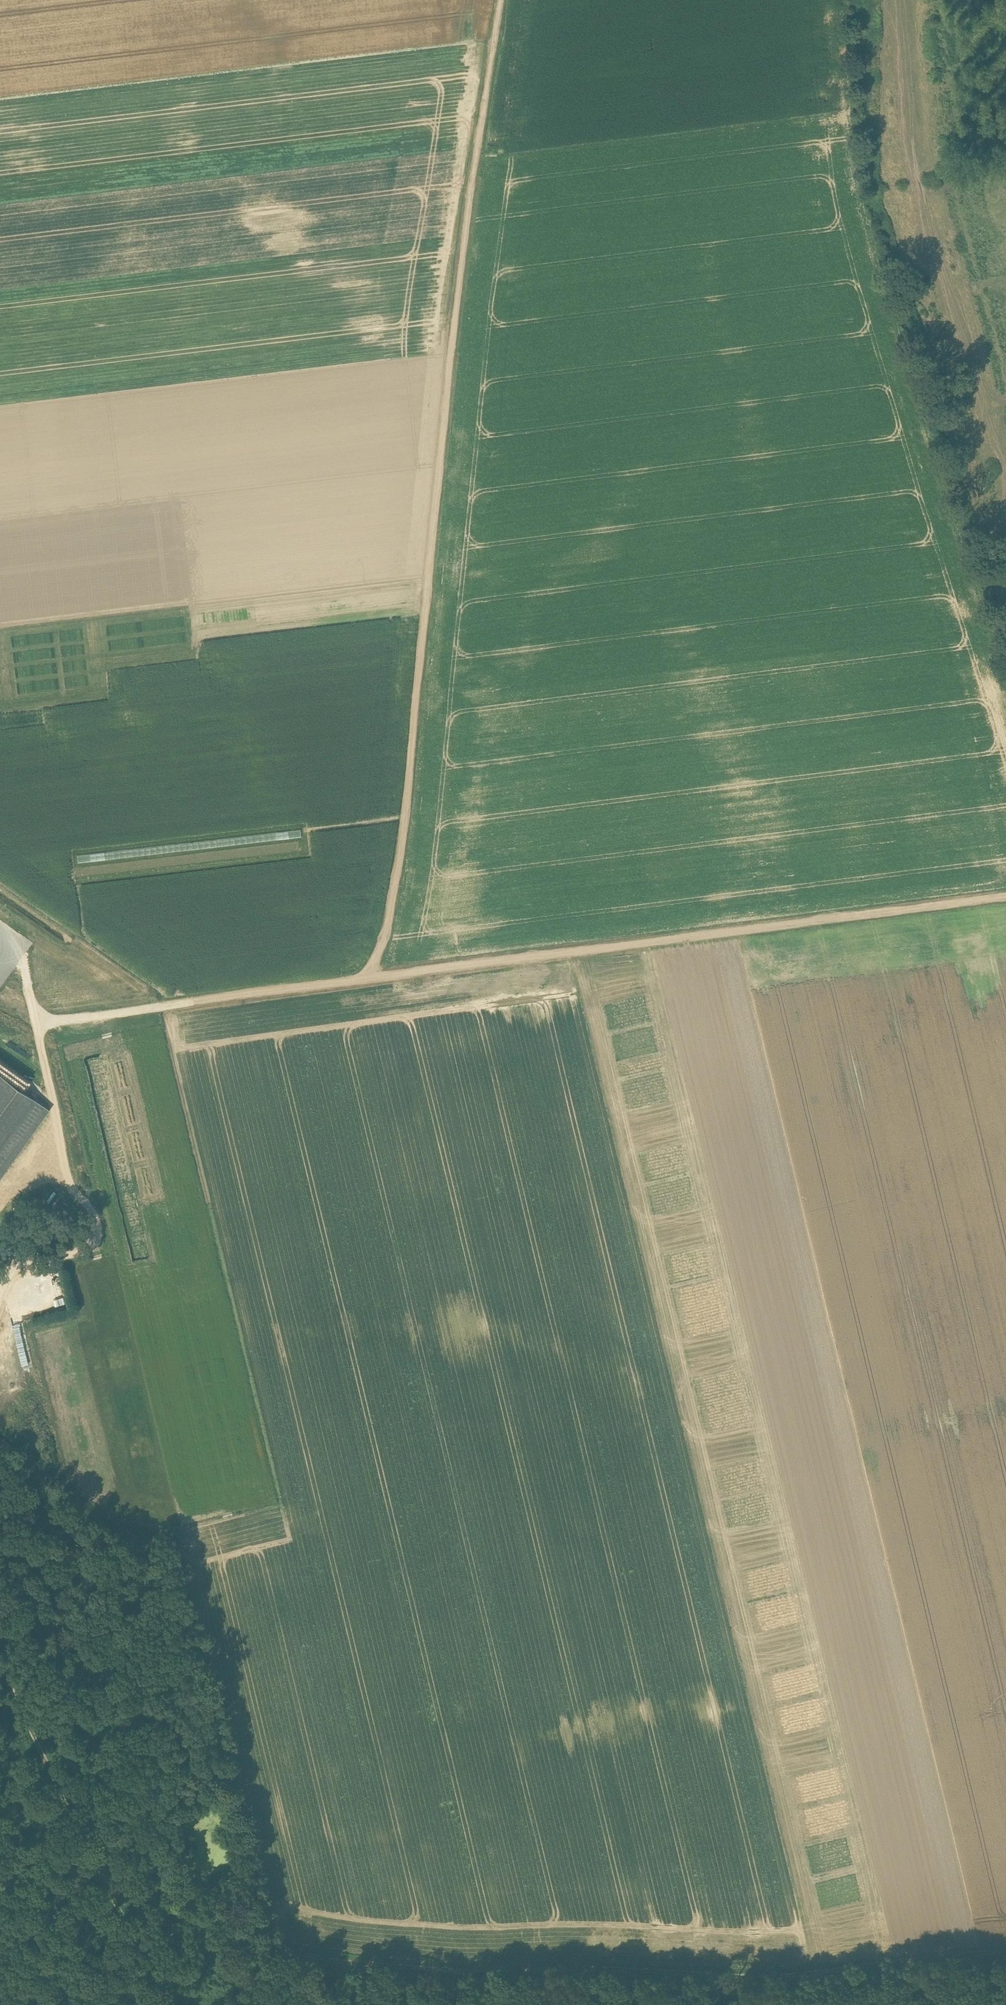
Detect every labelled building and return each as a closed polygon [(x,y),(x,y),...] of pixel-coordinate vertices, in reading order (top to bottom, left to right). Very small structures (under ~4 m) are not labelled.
[(35,1098),(0,1073),(0,1147),(35,1098)]
